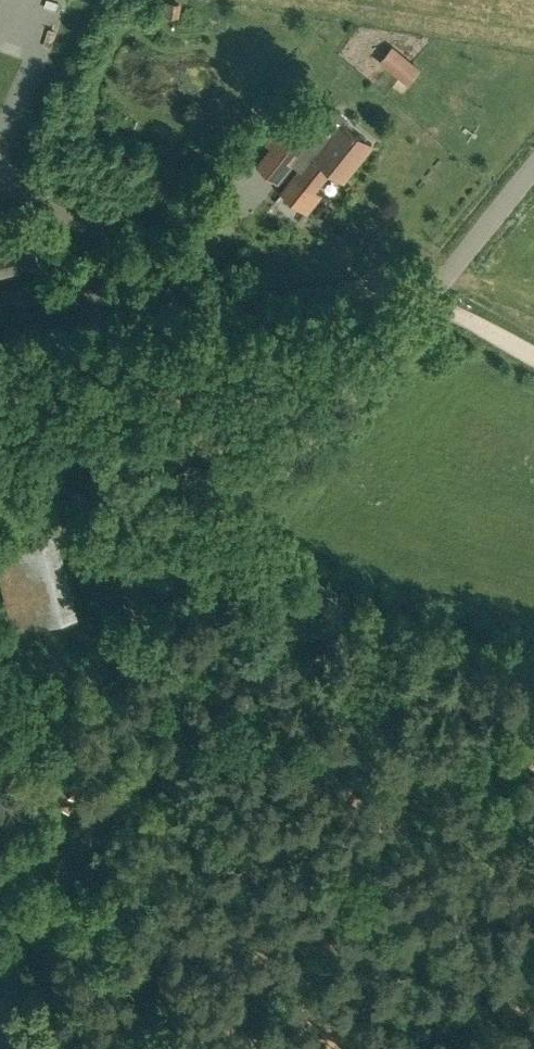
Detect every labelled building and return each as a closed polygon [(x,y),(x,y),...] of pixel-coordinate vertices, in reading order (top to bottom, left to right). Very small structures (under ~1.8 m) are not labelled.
[(165,0),(163,14),(179,17),(182,3),(165,0)] [(315,137),(316,135),(293,116),(268,144),(292,164),(293,163),(315,137)] [(344,178),(372,142),(345,122),(330,141),(324,137),(321,141),(315,137),(293,163),(300,169),(283,191),(305,208),(316,194),(313,191),(331,167),(344,178)] [(81,798),(78,798),(93,780),(77,767),(61,786),(51,798),(70,811),(81,798)]
